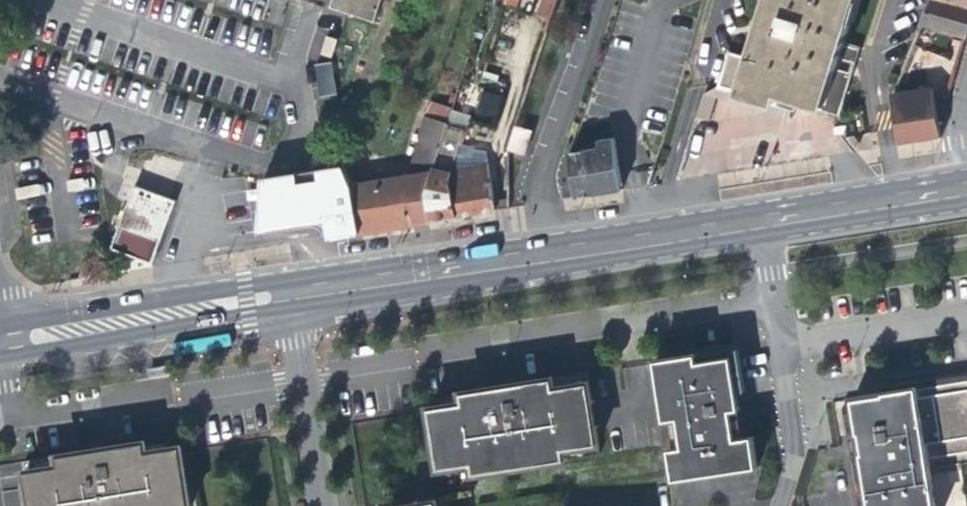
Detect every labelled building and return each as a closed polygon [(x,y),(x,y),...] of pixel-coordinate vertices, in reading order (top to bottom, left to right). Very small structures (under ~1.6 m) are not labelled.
[(331,6),(375,21),(381,0),(334,0),(331,6)] [(557,0),(544,0),(540,13),(552,17),(557,0)] [(798,96),(815,101),(813,107),(839,114),(850,77),(836,73),(840,59),(858,0),(771,0),(752,58),(732,53),(721,87),(793,109),(798,96)] [(965,37),(966,31),(966,8),(938,0),(931,0),(921,23),(965,37)] [(966,8),(966,0),(938,0),(966,8)] [(323,35),(320,55),(332,57),(336,37),(323,35)] [(921,48),(913,44),(909,53),(917,56),(921,48)] [(951,87),(957,64),(942,57),(936,83),(951,87)] [(331,62),(313,65),(318,98),(337,95),(331,62)] [(892,95),(899,144),(918,141),(942,137),(935,101),(932,84),(924,86),(924,90),(914,92),(911,81),(897,83),(892,95)] [(465,92),(457,89),(451,110),(443,136),(451,137),(465,92)] [(480,91),(475,116),(497,120),(502,96),(480,91)] [(430,104),(408,175),(433,170),(434,167),(438,153),(443,136),(451,110),(430,104)] [(525,156),(532,131),(513,125),(506,150),(525,156)] [(568,155),(576,198),(598,194),(597,185),(620,181),(613,139),(597,141),(598,148),(568,155)] [(458,148),(455,157),(451,171),(449,176),(457,218),(474,215),(496,211),(487,152),(458,148)] [(455,157),(438,153),(434,167),(451,171),(455,157)] [(267,178),(264,228),(329,217),(333,236),(364,230),(356,185),(346,165),(267,178)] [(434,167),(433,170),(428,189),(433,221),(438,221),(457,218),(449,176),(451,171),(434,167)] [(356,185),(364,230),(406,225),(433,221),(428,189),(433,170),(408,175),(356,185)] [(621,190),(620,181),(597,185),(598,194),(604,193),(621,190)] [(161,240),(175,201),(146,191),(135,187),(113,249),(153,263),(161,240)] [(737,348),(696,355),(697,363),(732,357),(737,393),(746,392),(738,347),(737,348)] [(696,355),(655,362),(665,422),(683,419),(687,447),(669,450),(674,473),(674,481),(758,468),(753,437),(744,438),(735,439),(731,411),(740,409),(737,393),(732,357),(697,363),(696,355)] [(508,386),(461,393),(462,404),(429,409),(429,412),(439,471),(473,465),(474,475),(600,454),(586,373),(583,373),(545,380),(508,386)] [(928,458),(966,452),(966,381),(918,389),(918,387),(884,393),(882,393),(882,395),(853,399),(858,434),(860,433),(862,444),(864,452),(861,453),(870,505),(936,505),(928,458)] [(742,422),(740,409),(731,411),(735,439),(744,438),(742,422)] [(23,462),(29,505),(188,505),(179,451),(178,447),(145,453),(143,443),(98,450),(84,452),(23,462)]
